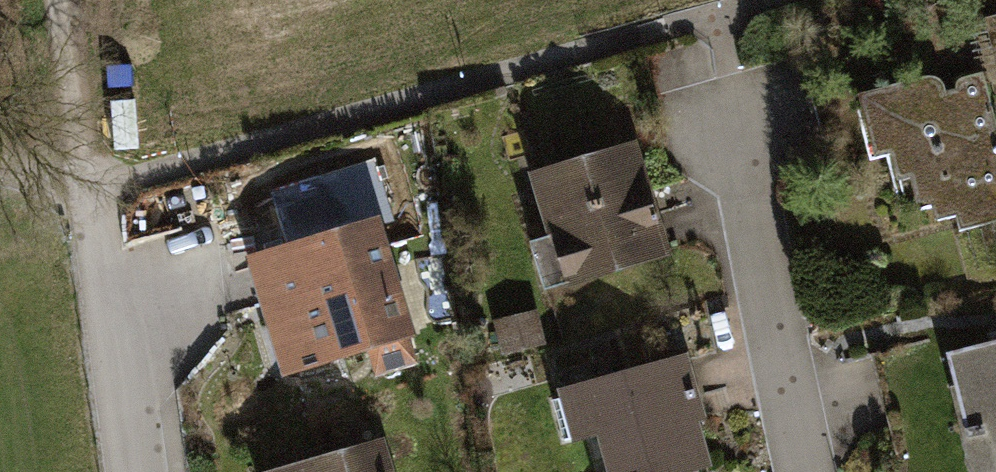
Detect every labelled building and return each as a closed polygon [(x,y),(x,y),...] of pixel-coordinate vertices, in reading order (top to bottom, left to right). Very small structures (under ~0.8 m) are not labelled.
[(862,103),(877,161),(894,156),(901,180),(913,178),(920,207),(932,205),(938,224),(956,219),(960,234),(995,224),(995,143),(994,138),(995,137),(995,116),(985,77),(980,74),(974,74),(969,75),(963,80),(962,87),(964,94),(945,98),(943,89),(937,84),(930,85),(862,103)] [(638,141),(531,176),(553,244),(534,250),(549,297),(675,256),(656,197),(638,141)] [(380,219),(245,262),(284,381),(367,354),(375,379),(420,364),(413,342),(419,340),(380,219)] [(538,313),(495,323),(503,357),(545,346),(538,313)] [(950,356),(959,389),(952,391),(974,471),(995,471),(995,344),(950,356)] [(560,395),(576,448),(599,441),(608,471),(710,471),(712,471),(699,427),(708,424),(688,357),(560,395)] [(294,471),(401,471),(394,444),(294,471)]
